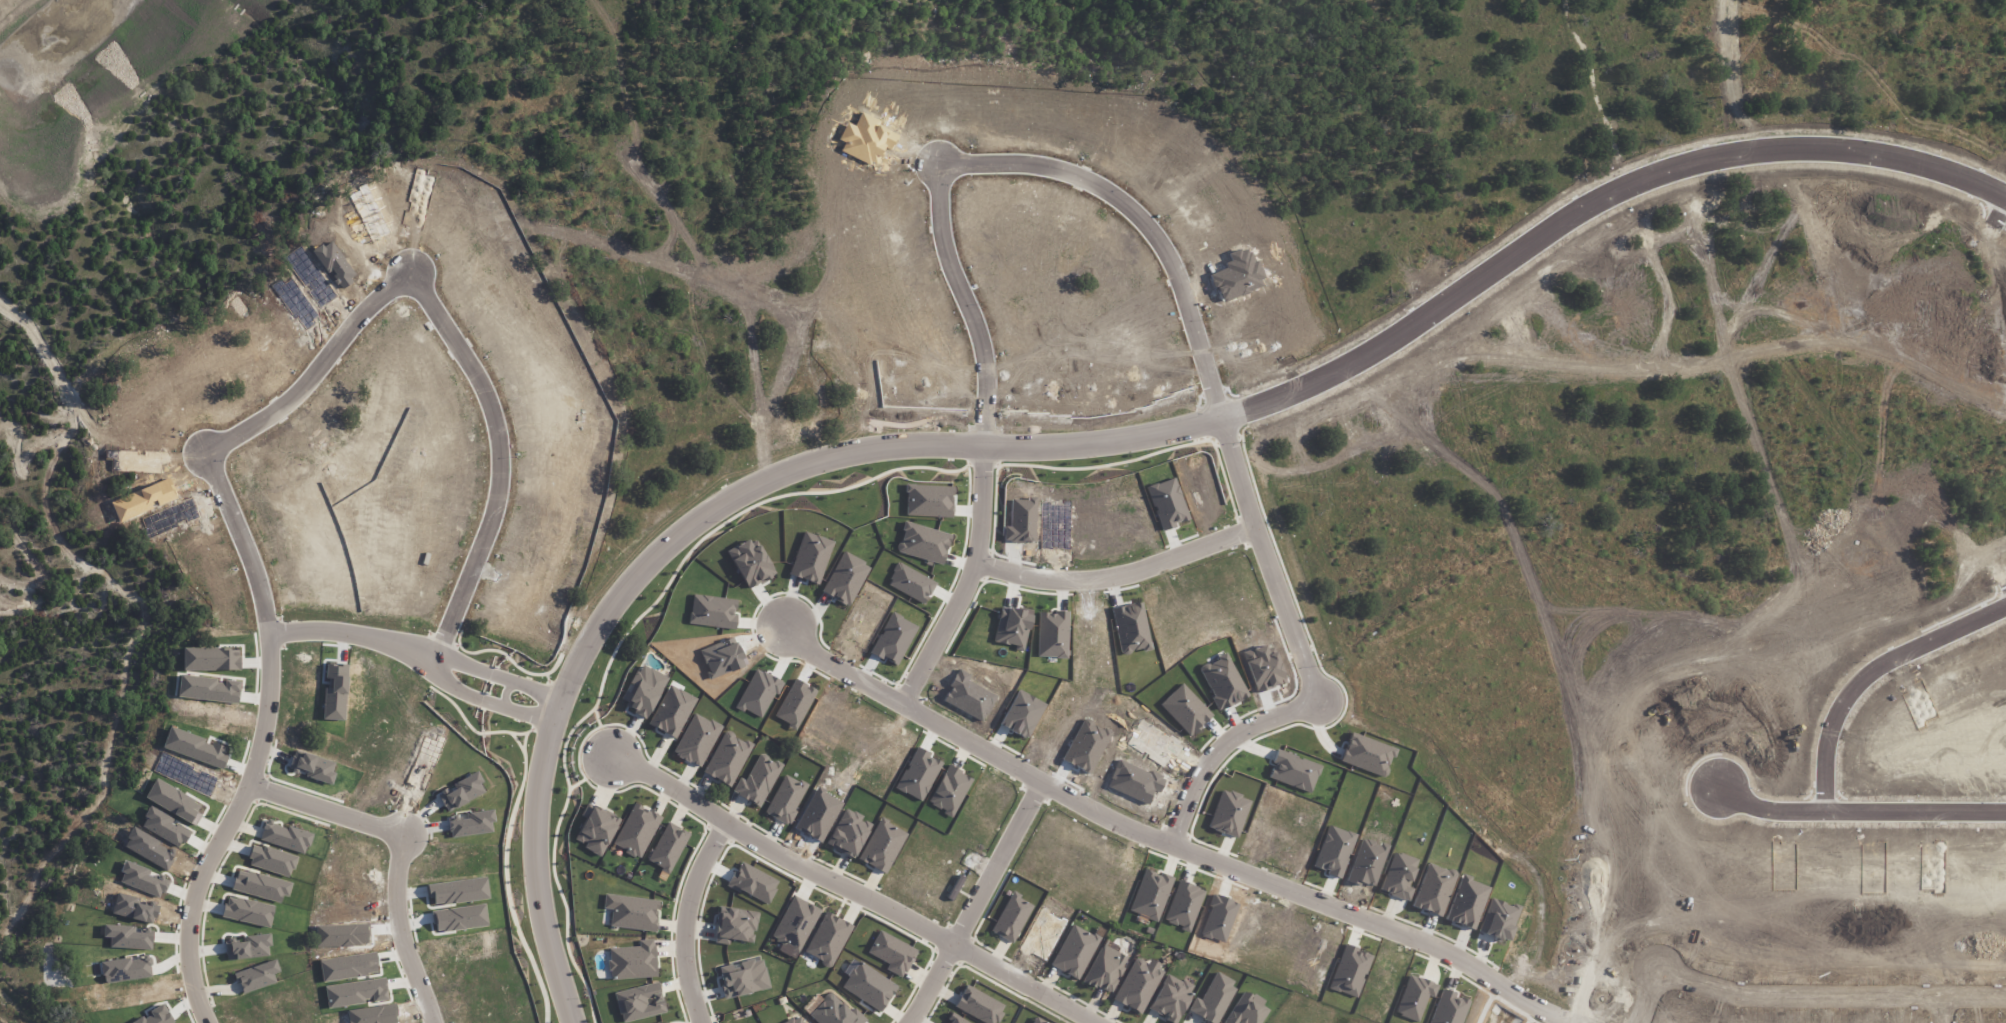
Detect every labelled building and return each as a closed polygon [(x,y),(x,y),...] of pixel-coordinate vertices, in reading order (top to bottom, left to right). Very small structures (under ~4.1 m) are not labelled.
[(649,716),(667,676),(639,664),(621,705),(649,716)] [(752,744),(724,730),(703,773),(731,787),(752,744)] [(760,807),(782,765),(760,753),(745,780),(740,777),(732,792),(760,807)] [(765,813),(788,825),(808,786),(785,774),(765,813)] [(601,857),(620,821),(587,803),(580,816),(585,819),(575,839),(585,844),(583,848),(601,857)] [(643,858),(660,815),(631,803),(614,846),(643,858)] [(871,824),(861,819),(862,816),(845,807),(826,844),(853,858),(871,824)] [(859,861),(887,874),(906,831),(878,819),(859,861)] [(307,853),(312,833),(264,821),(259,841),(307,853)] [(689,832),(666,822),(648,863),(671,873),(689,832)] [(1013,943),(1033,903),(1010,892),(991,933),(1013,943)] [(609,926),(655,932),(659,901),(613,895),(609,926)] [(820,909),(792,895),(771,939),(799,953),(820,909)] [(758,913),(719,905),(713,942),(728,945),(730,939),(752,943),(758,913)] [(851,924),(822,912),(805,954),(833,966),(851,924)] [(1099,938),(1072,924),(1050,966),(1078,980),(1099,938)] [(889,963),(886,970),(903,978),(916,949),(878,931),(868,953),(889,963)] [(1085,983),(1113,994),(1127,956),(1114,951),(1116,944),(1101,939),(1085,983)] [(656,977),(654,940),(639,940),(639,947),(609,948),(609,971),(612,970),(613,979),(656,977)] [(1113,1000),(1141,1014),(1163,969),(1135,955),(1113,1000)] [(770,988),(762,957),(717,968),(725,999),(770,988)] [(273,974),(279,972),(276,960),(235,972),(242,993),(276,983),(273,974)] [(897,986),(858,961),(841,987),(881,1012),(897,986)] [(1215,971),(1200,1000),(1195,997),(1187,1011),(1210,1022),(1216,1022),(1237,983),(1215,971)] [(1175,1022),(1177,1022),(1193,986),(1166,974),(1149,1011),(1175,1022)] [(621,1022),(666,1013),(659,982),(615,992),(621,1022)] [(983,1022),(995,1022),(1004,1006),(965,984),(953,1006),(983,1022)] [(867,1020),(853,1008),(850,1011),(830,992),(809,1015),(817,1022),(864,1022),(867,1020)] [(1261,1006),(1264,1000),(1251,992),(1245,1002),(1238,998),(1223,1022),(1260,1022),(1268,1010),(1261,1006)] [(800,1015),(784,1022),(804,1022),(800,1015)]
